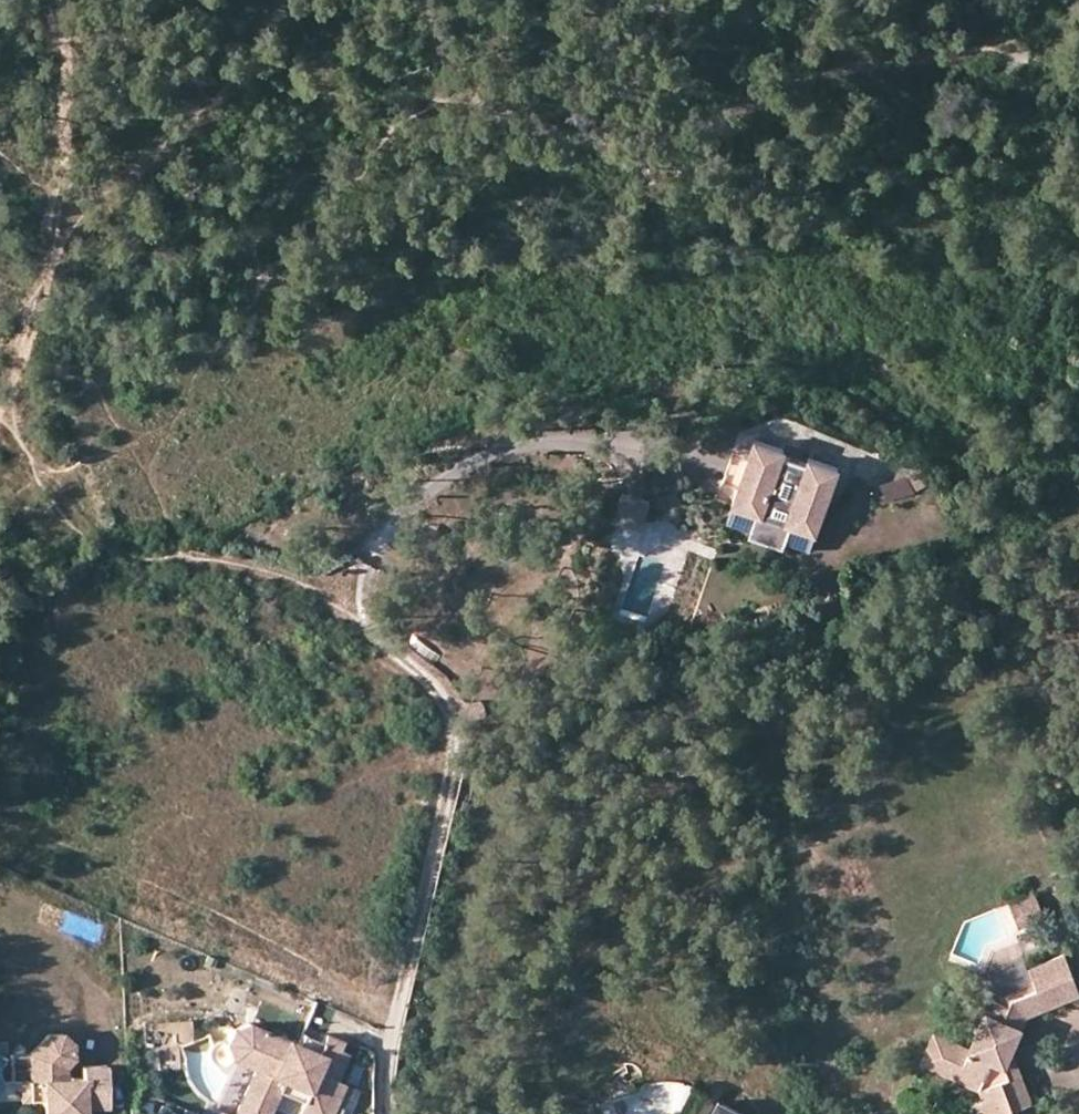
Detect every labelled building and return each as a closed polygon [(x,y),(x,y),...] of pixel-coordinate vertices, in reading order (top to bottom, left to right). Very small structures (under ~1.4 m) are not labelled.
[(728,502),(753,511),(785,523),(809,532),(833,466),(804,455),(802,461),(778,452),(780,447),(752,436),(745,455),(735,484),(728,502)] [(745,455),(731,450),(720,478),(735,484),(745,455)] [(879,481),(884,500),(910,493),(905,474),(879,481)] [(635,526),(644,501),(619,492),(610,517),(635,526)] [(753,511),(745,531),(777,543),(785,523),(753,511)] [(1035,901),(1033,894),(1006,903),(1008,909),(1035,901)] [(1041,918),(1035,901),(1008,909),(1014,927),(1041,918)] [(967,1047),(949,1039),(936,1070),(979,1090),(982,1097),(988,1113),(1010,1113),(1014,1112),(1014,1109),(1032,1101),(1020,1071),(1009,1076),(1004,1063),(1011,1047),(1027,1016),(1078,994),(1064,955),(1028,968),(1032,978),(1013,986),(1016,995),(1010,997),(1006,1006),(998,1002),(990,998),(967,1047)] [(998,1002),(1006,1006),(1010,997),(1016,995),(1013,986),(1004,989),(998,1002)] [(232,1113),(266,1113),(275,1092),(281,1079),(305,1089),(299,1102),(295,1113),(297,1113),(329,1113),(342,1082),(333,1078),(345,1051),(337,1047),(340,1039),(323,1032),(320,1040),(300,1032),(296,1043),(246,1022),(231,1028),(225,1043),(230,1057),(252,1067),(232,1113)] [(949,1039),(932,1032),(919,1062),(936,1070),(949,1039)] [(22,1103),(45,1102),(62,1101),(62,1113),(87,1113),(86,1109),(110,1108),(107,1067),(83,1068),(83,1080),(67,1081),(66,1069),(76,1059),(75,1045),(65,1037),(49,1038),(31,1057),(28,1057),(28,1065),(31,1065),(32,1076),(29,1076),(29,1082),(21,1083),(22,1103)] [(1011,1047),(1004,1063),(1009,1076),(1020,1071),(1011,1047)] [(28,1065),(28,1057),(13,1058),(14,1083),(21,1083),(29,1082),(29,1076),(32,1076),(31,1065),(28,1065)] [(281,1079),(275,1092),(299,1102),(305,1089),(281,1079)] [(970,1101),(975,1113),(988,1113),(982,1097),(970,1101)] [(712,1100),(705,1113),(740,1113),(712,1100)] [(45,1102),(45,1113),(62,1113),(62,1101),(45,1102)]
